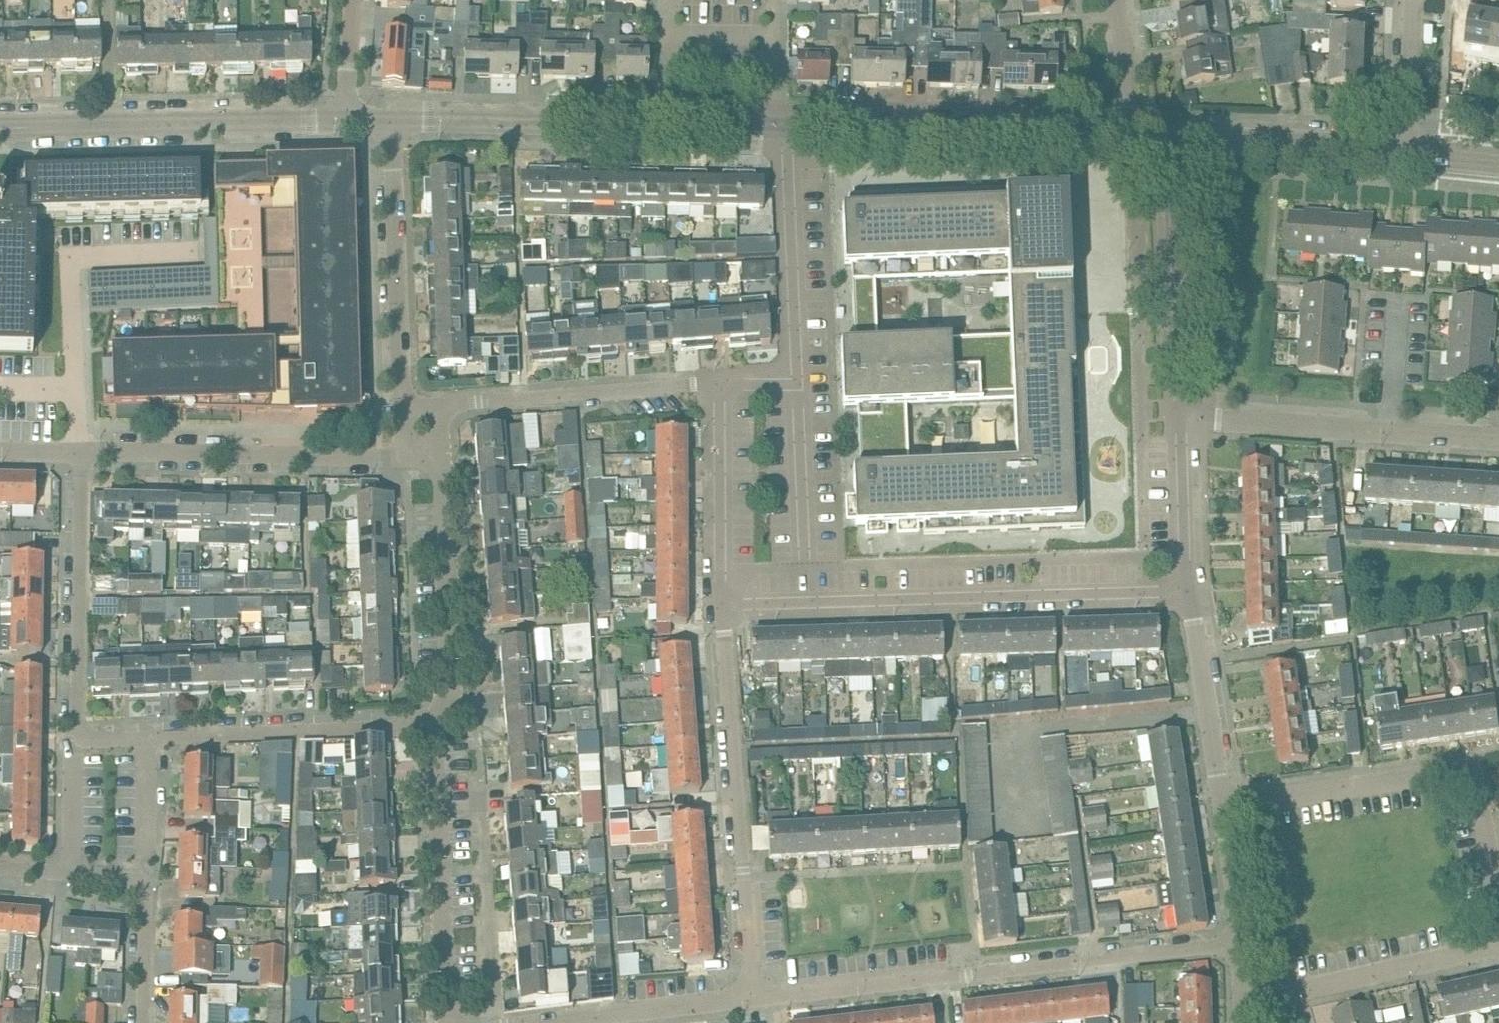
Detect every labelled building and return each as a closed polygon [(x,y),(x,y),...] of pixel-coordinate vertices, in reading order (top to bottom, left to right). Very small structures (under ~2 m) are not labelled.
[(387,6),(426,9),(427,0),(388,0),(387,6)] [(605,15),(606,15),(619,15),(628,16),(629,5),(646,6),(646,5),(645,5),(645,0),(606,0),(606,4),(605,15)] [(877,85),(902,85),(902,86),(903,86),(903,68),(904,61),(916,62),(916,33),(917,0),(900,0),(904,8),(904,15),(904,33),(891,33),(891,40),(878,40),(878,54),(877,85)] [(916,62),(928,62),(927,69),(927,87),(929,87),(929,86),(953,86),(954,56),(954,43),(930,42),(930,34),(931,0),(917,0),(916,33),(916,62)] [(1061,0),(1038,0),(1038,2),(1022,3),(1023,15),(1062,12),(1061,0)] [(1183,3),(1185,17),(1176,18),(1180,44),(1189,42),(1212,39),(1219,37),(1215,13),(1225,12),(1223,0),(1200,0),(1183,3)] [(455,9),(454,22),(453,41),(454,41),(453,52),(466,52),(465,77),(467,77),(467,76),(491,77),(492,47),(478,46),(479,24),(468,23),(469,2),(455,1),(455,9)] [(1294,1),(1293,15),(1326,17),(1327,2),(1294,1)] [(869,2),(869,14),(879,14),(879,2),(869,2)] [(434,8),(433,21),(454,22),(455,9),(434,8)] [(1459,14),(1451,65),(1463,67),(1464,60),(1489,63),(1496,15),(1472,11),(1471,16),(1468,35),(1457,33),(1460,14),(1459,14)] [(542,78),(567,78),(568,34),(547,33),(547,13),(530,13),(530,21),(529,53),(541,54),(541,79),(542,79),(542,78)] [(998,28),(1001,28),(1019,27),(1018,13),(997,15),(998,27),(998,28)] [(853,84),(877,85),(878,54),(864,53),(865,39),(853,39),(854,14),(841,15),(840,60),(852,60),(851,85),(853,85),(853,84)] [(605,27),(605,55),(617,55),(616,80),(618,80),(618,79),(645,80),(645,81),(647,81),(647,39),(619,38),(619,15),(606,15),(605,27)] [(828,60),(840,60),(841,15),(815,17),(815,55),(798,55),(797,84),(812,85),(812,83),(826,84),(826,85),(827,85),(828,60)] [(1333,39),(1333,57),(1364,58),(1365,30),(1357,30),(1357,18),(1326,17),(1293,15),(1287,15),(1289,26),(1289,31),(1330,32),(1330,39),(1333,39)] [(1489,63),(1498,65),(1498,16),(1496,15),(1489,63)] [(286,38),(286,72),(302,72),(302,65),(311,65),(310,45),(311,19),(299,18),(299,38),(286,38)] [(206,67),(214,67),(213,40),(213,26),(193,26),(193,19),(189,19),(189,28),(189,40),(190,74),(206,74),(206,67)] [(517,53),(529,53),(530,21),(516,20),(516,33),(504,33),(503,47),(492,47),(491,77),(515,77),(515,78),(517,78),(517,53)] [(27,36),(28,71),(44,71),(44,64),(52,64),(51,25),(51,21),(27,22),(27,36)] [(454,22),(433,21),(433,40),(453,41),(454,22)] [(76,70),(75,35),(74,24),(51,25),(52,64),(60,64),(60,71),(76,70)] [(1289,26),(1260,30),(1267,70),(1295,65),(1293,57),(1289,31),(1289,26)] [(593,55),(605,55),(605,27),(592,27),(591,34),(568,34),(567,78),(591,79),(591,80),(593,80),(593,55)] [(1005,87),(1029,88),(1030,57),(1017,57),(1018,42),(1006,42),(1006,35),(1001,35),(1001,28),(998,28),(998,27),(992,27),(992,35),(992,63),(1004,63),(1003,89),(1005,89),(1005,87)] [(142,75),(141,41),(141,28),(116,29),(117,69),(126,69),(126,76),(142,75)] [(174,75),(190,74),(189,40),(189,28),(165,28),(165,29),(165,41),(166,68),(174,68),(174,75)] [(386,30),(384,58),(419,60),(423,61),(424,44),(425,33),(406,31),(386,30)] [(75,35),(76,70),(92,70),(92,63),(101,63),(100,34),(75,35)] [(966,56),(954,56),(953,86),(978,87),(978,88),(979,88),(980,63),(992,63),(992,35),(979,34),(979,42),(967,42),(966,56)] [(3,37),(4,65),(12,65),(12,72),(28,71),(27,36),(3,37)] [(1042,58),(1030,57),(1029,88),(1053,88),(1053,90),(1055,90),(1056,64),(1066,65),(1064,36),(1052,37),(1052,44),(1042,43),(1042,58)] [(1212,39),(1189,42),(1191,56),(1182,58),(1186,82),(1183,83),(1183,84),(1219,78),(1232,76),(1226,37),(1219,37),(1212,39)] [(262,38),(238,39),(238,73),(254,73),(254,66),(262,66),(262,38)] [(286,38),(262,38),(262,66),(270,66),(270,73),(286,72),(286,38)] [(222,74),(238,73),(238,39),(213,40),(214,67),(222,67),(222,74)] [(157,68),(166,68),(165,41),(141,41),(142,75),(158,75),(157,68)] [(1310,73),(1308,54),(1293,57),(1295,65),(1297,83),(1311,81),(1310,73)] [(1308,54),(1310,73),(1315,74),(1324,63),(1324,56),(1308,54)] [(1333,57),(1332,85),(1352,86),(1363,86),(1364,58),(1333,57)] [(419,60),(384,58),(382,86),(421,89),(422,75),(418,75),(419,60)] [(441,80),(440,90),(451,91),(452,81),(441,80)] [(1451,86),(1450,94),(1460,95),(1460,86),(1451,86)] [(1195,91),(1181,93),(1183,107),(1197,105),(1195,91)] [(214,167),(215,209),(216,220),(218,305),(218,308),(237,307),(238,345),(116,348),(117,366),(103,366),(104,402),(163,401),(163,407),(239,409),(300,410),(300,409),(294,409),(294,403),(309,403),(317,402),(317,409),(317,410),(355,409),(355,407),(354,389),(358,389),(353,181),(349,181),(348,164),(290,165),(290,166),(290,169),(270,169),(270,167),(270,166),(214,167)] [(33,352),(33,334),(27,334),(27,324),(33,324),(34,306),(28,305),(28,295),(34,295),(34,277),(28,277),(28,266),(35,266),(35,248),(29,248),(29,237),(35,238),(36,223),(26,223),(26,215),(200,210),(199,168),(181,168),(181,175),(171,175),(171,169),(152,169),(153,175),(142,176),(142,169),(124,170),(124,176),(114,176),(113,170),(95,170),(95,177),(85,177),(85,171),(66,171),(66,178),(56,178),(56,171),(24,172),(25,200),(3,200),(1,214),(0,214),(0,352),(33,352)] [(544,218),(545,218),(545,204),(546,169),(530,169),(529,176),(521,176),(520,203),(544,204),(544,218)] [(570,177),(570,170),(561,170),(546,169),(545,204),(559,204),(559,218),(569,218),(569,206),(569,204),(570,183),(570,177)] [(425,196),(460,195),(471,195),(470,170),(430,171),(430,180),(424,181),(425,196)] [(498,170),(499,194),(511,193),(510,170),(498,170)] [(594,170),(570,170),(569,204),(569,218),(593,219),(593,205),(594,170)] [(593,205),(593,219),(617,219),(617,205),(618,178),(610,177),(610,171),(594,170),(593,205)] [(626,178),(618,178),(617,205),(617,219),(630,219),(631,206),(641,206),(642,171),(626,171),(626,178)] [(664,206),(665,206),(666,179),(658,178),(658,172),(642,171),(641,206),(642,206),(642,219),(664,219),(664,206)] [(674,179),(666,179),(665,206),(690,207),(690,172),(674,172),(674,179)] [(714,217),(714,208),(715,180),(706,179),(706,173),(690,172),(690,207),(705,207),(704,217),(714,217)] [(714,208),(738,208),(738,173),(723,173),(722,180),(715,180),(714,208)] [(754,174),(738,173),(738,208),(762,209),(763,181),(754,181),(754,174)] [(860,469),(853,470),(855,527),(917,524),(917,523),(924,522),(924,534),(1085,527),(1076,306),(1069,307),(1068,282),(1069,282),(1066,192),(1036,194),(1035,188),(848,195),(849,209),(842,209),(845,266),(851,266),(855,344),(841,344),(843,407),(857,407),(860,469)] [(511,203),(511,193),(499,194),(499,203),(511,203)] [(432,220),(461,219),(460,195),(425,196),(425,212),(432,212),(432,220)] [(498,218),(512,217),(512,208),(497,208),(498,218)] [(1315,253),(1318,210),(1305,210),(1305,213),(1290,212),(1287,252),(1315,253)] [(1332,211),(1318,210),(1315,253),(1342,255),(1345,216),(1332,215),(1332,211)] [(1370,257),(1372,224),(1373,214),(1360,213),(1360,217),(1345,216),(1342,255),(1370,257)] [(512,217),(498,218),(498,227),(512,227),(512,217)] [(1453,263),(1456,224),(1442,223),(1442,219),(1429,218),(1428,228),(1426,261),(1453,263)] [(461,219),(432,220),(432,229),(426,229),(426,245),(462,243),(461,219)] [(143,271),(88,274),(89,310),(89,312),(110,310),(112,310),(115,310),(170,307),(218,305),(216,220),(204,220),(203,220),(204,223),(205,267),(205,268),(143,271)] [(1470,225),(1456,224),(1453,263),(1481,265),(1484,222),(1470,221),(1470,225)] [(1481,265),(1498,267),(1498,227),(1497,227),(1497,223),(1484,222),(1481,265)] [(1397,269),(1400,230),(1386,229),(1386,225),(1372,224),(1370,257),(1369,267),(1397,269)] [(1400,230),(1397,269),(1425,270),(1426,261),(1428,228),(1414,227),(1414,231),(1400,230)] [(750,239),(737,240),(737,242),(737,256),(740,256),(750,255),(750,239)] [(532,241),(532,246),(522,247),(522,263),(532,262),(532,261),(545,261),(545,240),(532,241)] [(568,241),(568,243),(568,260),(592,260),(592,241),(568,241)] [(645,259),(665,259),(665,242),(645,242),(645,259)] [(665,242),(665,259),(675,259),(674,242),(665,242)] [(714,257),(713,242),(693,243),(694,258),(703,257),(704,257),(714,257)] [(713,242),(714,257),(716,257),(737,256),(737,242),(715,242),(713,242)] [(463,267),(462,243),(426,245),(427,269),(434,269),(463,267)] [(559,261),(568,260),(568,243),(558,243),(559,261)] [(606,260),(616,260),(616,243),(606,243),(606,260)] [(616,243),(616,260),(626,260),(626,243),(616,243)] [(499,266),(515,265),(514,261),(514,256),(499,256),(499,266)] [(765,263),(742,264),(742,275),(740,275),(740,282),(765,281),(765,263)] [(726,264),(716,265),(716,280),(716,284),(727,283),(726,264)] [(515,265),(499,266),(493,267),(495,290),(516,289),(515,265)] [(702,280),(716,280),(716,265),(691,266),(693,283),(694,287),(702,286),(702,280)] [(667,266),(658,267),(658,282),(667,282),(667,266)] [(691,266),(667,266),(667,282),(668,284),(693,283),(691,266)] [(428,293),(478,291),(477,267),(463,267),(434,269),(434,277),(428,277),(428,293)] [(619,283),(618,267),(595,268),(596,287),(596,291),(619,290),(619,283)] [(629,267),(618,267),(619,283),(629,283),(629,267)] [(652,267),(643,267),(643,283),(652,283),(652,267)] [(570,268),(561,269),(561,284),(571,283),(570,268)] [(570,268),(571,283),(571,287),(596,287),(595,268),(570,268)] [(529,286),(548,285),(547,269),(523,270),(525,308),(531,308),(529,286)] [(1465,282),(1465,287),(1477,288),(1478,279),(1470,278),(1470,283),(1465,282)] [(1303,314),(1346,317),(1347,304),(1343,303),(1344,288),(1305,286),(1303,314)] [(436,317),(465,316),(464,292),(478,291),(428,293),(429,309),(435,309),(436,317)] [(1452,324),(1495,327),(1496,314),(1492,314),(1493,299),(1454,296),(1452,324)] [(746,345),(743,310),(742,298),(718,300),(719,312),(721,340),(729,339),(730,346),(746,345)] [(697,349),(694,314),(693,302),(669,304),(670,316),(673,344),(681,343),(682,350),(697,349)] [(496,315),(501,314),(517,314),(517,304),(501,305),(501,310),(495,310),(496,315)] [(569,353),(577,352),(574,324),(574,314),(573,314),(572,307),(561,308),(562,325),(550,326),(553,361),(569,359),(569,353)] [(743,310),(746,345),(761,343),(761,337),(770,336),(767,308),(743,310)] [(694,314),(697,349),(713,347),(713,341),(721,340),(719,312),(694,314)] [(577,359),(601,357),(598,322),(583,323),(582,313),(574,314),(574,324),(577,352),(577,359)] [(517,323),(517,314),(501,314),(501,324),(517,323)] [(1346,317),(1303,314),(1301,342),(1340,345),(1341,330),(1345,331),(1346,317)] [(430,341),(465,340),(465,316),(436,317),(436,325),(429,325),(430,341)] [(670,316),(646,318),(649,353),(665,351),(665,345),(673,344),(670,316)] [(649,353),(646,318),(622,320),(625,348),(625,355),(649,353)] [(622,320),(598,322),(601,357),(617,355),(617,349),(625,348),(622,320)] [(1495,327),(1452,324),(1450,352),(1489,355),(1490,341),(1494,341),(1495,327)] [(537,362),(553,361),(550,326),(526,328),(528,356),(537,355),(537,362)] [(500,360),(486,361),(486,382),(500,382),(501,384),(508,384),(508,374),(508,373),(518,373),(520,373),(518,337),(505,338),(506,363),(500,363),(500,360)] [(465,340),(430,341),(431,357),(437,357),(437,365),(466,364),(466,361),(477,361),(477,362),(478,362),(477,339),(465,340)] [(1344,345),(1340,345),(1301,342),(1299,370),(1338,373),(1339,358),(1343,358),(1344,345)] [(1493,355),(1489,355),(1450,352),(1448,380),(1487,383),(1488,368),(1492,369),(1493,355)] [(538,413),(525,413),(526,448),(540,448),(538,413)] [(476,454),(525,450),(523,426),(510,427),(510,423),(500,424),(500,422),(509,421),(508,418),(475,421),(476,430),(477,438),(475,438),(476,454)] [(576,422),(562,423),(553,423),(554,431),(555,448),(578,446),(576,422)] [(967,426),(953,427),(954,441),(968,440),(967,426)] [(649,445),(649,454),(686,454),(686,430),(656,430),(656,445),(649,445)] [(586,455),(601,454),(599,431),(584,432),(586,455)] [(1255,439),(1245,440),(1246,449),(1255,448),(1255,439)] [(480,478),(508,476),(507,467),(526,465),(525,450),(476,454),(478,470),(479,470),(480,478)] [(578,450),(557,451),(559,472),(564,472),(579,471),(579,461),(578,450)] [(601,454),(586,455),(588,479),(602,478),(601,454)] [(686,478),(686,454),(649,454),(650,466),(656,466),(656,478),(686,478)] [(1245,488),(1275,487),(1274,463),(1244,464),(1245,488)] [(1334,486),(1332,467),(1303,465),(1304,476),(1319,474),(1320,487),(1334,486)] [(1389,503),(1391,471),(1368,470),(1365,502),(1389,503)] [(579,471),(564,472),(559,472),(551,473),(551,481),(568,480),(568,486),(580,485),(579,471)] [(1413,505),(1415,473),(1391,471),(1389,503),(1413,505)] [(1415,473),(1413,505),(1437,507),(1439,475),(1415,473)] [(479,486),(475,487),(476,503),(480,502),(525,499),(526,499),(524,483),(524,475),(508,477),(508,476),(480,478),(480,486),(479,486)] [(1439,475),(1437,507),(1461,508),(1463,476),(1439,475)] [(0,476),(0,519),(11,519),(11,506),(11,476),(0,476)] [(36,477),(11,476),(11,506),(35,507),(36,477)] [(1484,510),(1487,478),(1463,476),(1461,508),(1484,510)] [(602,478),(588,479),(589,504),(604,503),(618,502),(616,480),(603,481),(602,478)] [(647,503),(656,503),(686,502),(686,478),(656,478),(656,479),(640,479),(641,492),(647,492),(647,503)] [(1487,478),(1484,510),(1498,511),(1498,479),(1487,478)] [(1245,488),(1246,512),(1276,511),(1275,487),(1245,488)] [(1321,495),(1323,511),(1336,509),(1335,494),(1321,495)] [(114,529),(129,529),(130,495),(114,495),(114,496),(105,496),(103,524),(98,524),(97,540),(114,540),(114,529)] [(130,495),(129,529),(145,529),(145,543),(153,543),(153,525),(154,497),(145,497),(145,495),(130,495)] [(564,496),(565,520),(583,518),(581,495),(564,496)] [(162,497),(154,497),(153,525),(153,543),(162,544),(162,530),(177,530),(178,496),(162,496),(162,497)] [(177,530),(201,531),(202,498),(194,498),(194,496),(178,496),(177,530)] [(358,522),(393,520),(392,505),(385,505),(385,496),(357,497),(358,522)] [(225,531),(226,497),(210,497),(210,498),(202,498),(201,531),(202,531),(201,546),(225,546),(225,531)] [(226,497),(225,531),(240,531),(240,542),(249,542),(249,527),(250,499),(242,499),(242,497),(226,497)] [(307,524),(318,524),(325,523),(324,497),(306,498),(307,524)] [(259,532),(274,532),(274,498),(258,498),(258,499),(250,499),(249,527),(249,542),(259,543),(259,532)] [(290,498),(274,498),(274,532),(290,532),(290,528),(299,528),(299,500),(290,500),(290,498)] [(526,514),(525,499),(480,502),(481,518),(483,518),(483,526),(526,523),(526,514)] [(686,527),(686,502),(656,503),(656,527),(686,527)] [(604,503),(589,504),(590,516),(605,515),(604,503)] [(1336,509),(1323,511),(1324,528),(1338,526),(1336,509)] [(1307,510),(1290,513),(1293,528),(1310,524),(1307,510)] [(1276,512),(1276,511),(1246,512),(1246,536),(1277,535),(1276,524),(1288,523),(1288,511),(1276,512)] [(583,518),(565,520),(567,544),(584,543),(583,518)] [(393,536),(393,520),(358,522),(359,546),(387,545),(386,537),(393,536)] [(484,550),(519,548),(518,532),(524,532),(523,524),(526,523),(483,526),(484,534),(483,535),(484,550)] [(319,547),(318,524),(307,524),(309,548),(319,547)] [(1386,543),(1410,545),(1411,534),(1412,526),(1399,525),(1399,533),(1387,532),(1386,543)] [(10,548),(34,548),(34,534),(34,527),(11,527),(11,534),(10,548)] [(592,552),(607,551),(605,527),(591,529),(592,552)] [(646,551),(686,551),(686,527),(656,527),(656,538),(646,538),(646,551)] [(1364,530),(1345,528),(1346,541),(1349,541),(1363,542),(1364,530)] [(1387,532),(1364,530),(1363,542),(1386,543),(1387,532)] [(11,534),(0,533),(0,548),(10,548),(11,534)] [(1411,534),(1410,545),(1434,547),(1435,536),(1411,534)] [(1246,536),(1247,560),(1277,559),(1277,535),(1246,536)] [(1459,537),(1435,536),(1434,547),(1458,548),(1459,537)] [(1459,537),(1458,548),(1482,550),(1482,539),(1459,537)] [(1498,551),(1498,540),(1482,539),(1482,550),(1498,551)] [(1328,558),(1341,557),(1340,541),(1327,542),(1328,558)] [(387,553),(387,545),(359,546),(346,547),(347,570),(360,570),(394,569),(394,553),(387,553)] [(309,548),(310,571),(327,571),(326,560),(320,561),(319,547),(309,548)] [(487,574),(515,572),(531,571),(530,561),(520,562),(519,548),(484,550),(485,566),(487,566),(487,574)] [(607,551),(592,552),(593,564),(608,563),(607,551)] [(686,575),(686,551),(646,551),(656,551),(656,575),(686,575)] [(42,580),(43,556),(0,555),(0,580),(42,580)] [(569,558),(569,568),(586,567),(585,557),(569,558)] [(1341,557),(1328,558),(1321,558),(1322,570),(1329,569),(1329,575),(1342,573),(1341,557)] [(1284,558),(1277,559),(1247,560),(1248,584),(1278,583),(1278,567),(1284,567),(1284,558)] [(630,562),(620,562),(620,571),(630,571),(630,562)] [(586,567),(569,568),(570,577),(586,575),(586,567)] [(361,594),(389,593),(388,585),(395,585),(394,569),(360,570),(361,594)] [(175,591),(199,591),(200,576),(190,576),(189,571),(176,571),(176,579),(175,579),(175,591)] [(317,590),(317,597),(328,596),(327,571),(310,571),(311,590),(317,590)] [(487,583),(488,598),(533,595),(531,571),(515,572),(487,574),(488,583),(487,583)] [(272,573),(260,574),(261,591),(272,591),(272,575),(272,573)] [(247,591),(248,575),(223,576),(224,591),(247,591)] [(303,575),(293,575),(294,590),(303,590),(303,575)] [(641,599),(686,599),(686,575),(656,575),(656,586),(640,586),(641,599)] [(115,592),(127,592),(127,577),(115,577),(115,576),(92,577),(92,592),(115,592)] [(151,576),(127,577),(127,592),(141,592),(151,592),(151,576)] [(151,592),(175,591),(175,579),(161,579),(161,576),(151,576),(151,592)] [(200,576),(199,591),(209,591),(209,576),(200,576)] [(42,580),(0,580),(0,604),(42,605),(42,580)] [(1248,584),(1249,607),(1279,606),(1278,583),(1248,584)] [(594,588),(595,600),(610,599),(610,587),(594,588)] [(1332,605),(1346,604),(1344,588),(1331,590),(1332,605)] [(362,618),(396,617),(396,601),(389,601),(389,593),(361,594),(361,595),(349,595),(349,604),(361,604),(362,618)] [(533,595),(488,598),(489,614),(490,614),(491,623),(534,620),(533,595)] [(318,621),(329,621),(328,596),(317,597),(318,621)] [(286,598),(260,599),(261,614),(262,614),(262,619),(287,618),(286,598)] [(294,599),(294,608),(310,607),(310,598),(294,599)] [(212,609),(212,599),(198,599),(198,609),(212,609)] [(229,599),(212,599),(212,609),(229,609),(229,599)] [(238,614),(261,614),(260,599),(237,599),(238,614)] [(610,599),(595,600),(596,613),(611,611),(610,599)] [(686,599),(641,599),(641,600),(656,600),(657,623),(687,623),(686,599)] [(93,616),(116,615),(116,600),(92,600),(93,616)] [(116,600),(116,615),(126,615),(126,600),(116,600)] [(164,615),(164,600),(140,600),(140,615),(164,615)] [(164,600),(164,615),(165,615),(165,622),(180,621),(180,609),(189,609),(189,600),(164,600)] [(11,628),(41,629),(42,605),(0,604),(0,628),(11,628)] [(1346,604),(1332,605),(1334,621),(1347,620),(1346,604)] [(573,615),(589,613),(588,605),(572,606),(573,615)] [(1279,606),(1249,607),(1250,631),(1271,631),(1271,645),(1294,641),(1292,606),(1279,606)] [(567,615),(568,628),(589,626),(590,626),(589,613),(573,615),(567,615)] [(1490,616),(1492,625),(1498,623),(1498,614),(1490,616)] [(396,617),(362,618),(363,642),(391,641),(390,633),(397,633),(396,617)] [(1461,632),(1485,628),(1484,618),(1459,622),(1461,632)] [(329,621),(318,621),(319,644),(340,643),(339,620),(329,621)] [(1158,620),(1134,621),(1135,653),(1159,652),(1158,620)] [(1110,622),(1111,654),(1135,653),(1134,621),(1110,622)] [(1063,655),(1087,654),(1086,622),(1062,623),(1063,655)] [(1086,622),(1087,654),(1111,654),(1110,622),(1086,622)] [(1054,623),(1030,624),(1031,656),(1055,655),(1054,623)] [(1452,623),(1436,625),(1437,636),(1453,634),(1452,623)] [(1006,625),(1007,657),(1031,656),(1030,624),(1006,625)] [(982,626),(983,658),(1007,657),(1006,625),(982,626)] [(1437,636),(1436,625),(1420,628),(1421,639),(1437,636)] [(589,626),(568,628),(562,628),(565,662),(586,660),(592,660),(589,626)] [(959,658),(983,658),(982,626),(958,626),(959,658)] [(942,627),(918,628),(919,660),(920,674),(920,679),(932,679),(932,674),(931,659),(943,659),(943,647),(942,627)] [(41,653),(41,629),(11,628),(11,653),(41,653)] [(894,629),(895,660),(919,660),(918,628),(894,629)] [(847,630),(848,679),(872,678),(870,629),(847,630)] [(870,629),(872,678),(885,677),(884,661),(895,660),(894,629),(870,629)] [(823,631),(824,668),(825,679),(848,679),(847,630),(823,631)] [(1389,632),(1390,643),(1407,641),(1405,630),(1389,632)] [(799,632),(800,664),(811,663),(811,669),(824,668),(823,631),(799,632)] [(1391,655),(1388,631),(1354,636),(1357,660),(1391,655)] [(777,679),(776,664),(775,632),(751,633),(752,665),(763,665),(764,679),(777,679)] [(775,632),(776,664),(800,664),(799,632),(775,632)] [(311,633),(286,634),(287,655),(289,690),(305,689),(304,682),(313,682),(311,633)] [(263,639),(263,656),(265,684),(273,684),(273,690),(289,690),(287,655),(286,634),(284,635),(285,640),(285,645),(264,645),(263,639)] [(256,684),(264,684),(263,656),(263,639),(239,640),(241,692),(257,691),(256,684)] [(215,646),(216,686),(225,686),(225,692),(241,692),(239,640),(238,640),(239,657),(225,658),(224,651),(215,651),(215,646)] [(501,667),(536,664),(535,648),(529,649),(529,640),(520,640),(500,642),(501,651),(500,651),(501,667)] [(363,666),(398,665),(398,649),(391,649),(391,641),(363,642),(363,666)] [(143,661),(144,696),(160,695),(160,688),(168,688),(166,648),(166,646),(142,647),(142,649),(143,661)] [(215,646),(190,647),(191,659),(192,694),(208,693),(208,686),(216,686),(215,646)] [(177,695),(192,694),(191,659),(190,647),(166,648),(168,688),(176,688),(177,695)] [(660,673),(690,671),(688,647),(659,649),(660,673)] [(128,697),(144,696),(143,661),(142,649),(119,650),(120,662),(119,662),(120,690),(128,690),(128,697)] [(320,668),(330,668),(329,652),(320,652),(320,668)] [(1092,707),(1090,684),(1088,660),(1078,661),(1080,685),(1064,686),(1066,709),(1092,707)] [(112,690),(120,690),(119,662),(94,663),(95,690),(93,690),(93,698),(112,697),(112,690)] [(504,691),(533,689),(533,688),(549,687),(547,664),(536,665),(536,664),(501,667),(502,683),(504,683),(504,691)] [(398,665),(363,666),(364,691),(393,690),(392,681),(399,681),(398,665)] [(1266,670),(1269,693),(1299,689),(1295,665),(1266,670)] [(600,679),(616,678),(615,666),(600,667),(600,679)] [(1341,683),(1354,682),(1353,666),(1339,667),(1341,683)] [(330,668),(320,668),(321,689),(344,688),(343,667),(330,668)] [(15,698),(40,698),(41,669),(16,669),(15,698)] [(662,698),(692,695),(690,671),(660,673),(662,698)] [(577,685),(594,684),(593,674),(577,675),(577,685)] [(616,678),(600,679),(601,691),(616,691),(616,678)] [(1121,681),(1112,682),(1114,705),(1138,703),(1137,691),(1122,693),(1121,681)] [(1112,682),(1090,684),(1092,707),(1114,705),(1112,682)] [(1354,682),(1341,683),(1342,699),(1356,698),(1354,682)] [(595,708),(594,684),(577,685),(578,696),(586,695),(587,709),(595,708)] [(1170,688),(1153,690),(1154,701),(1171,700),(1170,688)] [(505,715),(540,712),(539,697),(533,698),(533,689),(504,691),(505,699),(504,699),(505,715)] [(1299,690),(1299,689),(1269,693),(1273,717),(1302,713),(1312,711),(1311,701),(1309,701),(1307,689),(1299,690)] [(1032,701),(1033,712),(1058,710),(1056,690),(1033,692),(1034,701),(1032,701)] [(1153,690),(1137,691),(1138,703),(1154,701),(1153,690)] [(692,695),(662,698),(663,709),(664,722),(694,719),(692,695)] [(1021,702),(1008,703),(1009,714),(1033,712),(1032,701),(1030,701),(1029,696),(1021,697),(1021,702)] [(15,698),(0,698),(0,727),(40,727),(40,698),(15,698)] [(1398,698),(1375,701),(1377,718),(1378,726),(1379,730),(1382,750),(1406,746),(1401,714),(1398,698)] [(922,701),(923,724),(923,735),(946,734),(945,723),(948,723),(947,699),(922,701)] [(1477,735),(1498,732),(1498,722),(1496,700),(1472,704),(1477,735)] [(603,703),(604,726),(618,725),(617,702),(603,703)] [(985,716),(1009,714),(1008,703),(984,705),(985,716)] [(1448,707),(1453,739),(1477,735),(1472,704),(1448,707)] [(962,718),(985,716),(984,705),(961,707),(962,718)] [(1425,711),(1429,742),(1453,739),(1448,707),(1425,711)] [(576,734),(581,734),(597,733),(595,708),(587,709),(570,710),(571,725),(575,725),(576,734)] [(1401,714),(1406,746),(1429,742),(1425,711),(1401,714)] [(508,739),(547,736),(546,727),(541,727),(540,712),(505,715),(506,731),(507,731),(508,739)] [(770,730),(769,712),(755,712),(756,731),(770,730)] [(1346,731),(1358,730),(1357,712),(1345,714),(1346,731)] [(1273,717),(1276,741),(1306,737),(1302,713),(1273,717)] [(874,726),(874,737),(898,736),(897,725),(897,716),(881,717),(882,726),(874,726)] [(666,746),(696,744),(694,719),(664,722),(666,746)] [(778,730),(779,741),(803,740),(802,720),(786,721),(787,730),(778,730)] [(898,736),(923,735),(923,724),(897,725),(898,736)] [(961,726),(962,738),(985,737),(985,724),(961,726)] [(605,750),(620,749),(626,749),(625,725),(618,725),(604,726),(605,750)] [(850,738),(874,737),(874,726),(850,727),(850,738)] [(40,727),(0,727),(0,756),(3,756),(39,757),(40,727)] [(827,728),(827,739),(850,738),(850,727),(827,728)] [(827,728),(803,729),(803,740),(827,739),(827,728)] [(755,742),(779,741),(778,730),(770,730),(756,731),(755,731),(755,742)] [(1358,730),(1346,731),(1347,736),(1349,755),(1361,753),(1359,734),(1358,730)] [(1147,737),(1151,761),(1181,757),(1177,732),(1147,737)] [(576,734),(575,734),(576,758),(587,757),(598,756),(597,733),(581,734),(576,734)] [(509,763),(544,760),(542,745),(537,746),(536,737),(547,736),(508,739),(509,747),(507,747),(509,763)] [(1041,739),(1042,751),(1065,748),(1064,736),(1041,739)] [(1306,737),(1276,741),(1280,765),(1310,761),(1308,748),(1315,747),(1313,736),(1306,737)] [(963,750),(986,749),(985,737),(962,738),(963,750)] [(355,763),(390,762),(390,746),(383,746),(382,738),(354,739),(355,741),(344,742),(345,763),(355,763)] [(301,741),(300,766),(312,766),(321,766),(322,740),(301,741)] [(262,743),(261,753),(266,753),(278,754),(291,754),(291,742),(262,743)] [(954,742),(930,743),(931,754),(955,753),(954,742)] [(907,755),(931,754),(930,743),(906,744),(907,755)] [(668,770),(698,768),(696,744),(666,746),(668,770)] [(906,744),(883,745),(883,756),(907,755),(906,744)] [(883,745),(859,746),(859,757),(883,756),(883,745)] [(859,746),(835,747),(835,758),(859,757),(859,746)] [(835,747),(811,748),(812,759),(835,758),(835,747)] [(811,748),(787,749),(788,760),(812,759),(811,748)] [(1042,751),(1044,763),(1067,760),(1065,748),(1042,751)] [(621,774),(620,749),(605,750),(606,774),(621,774)] [(764,761),(788,760),(787,749),(763,750),(764,761)] [(987,761),(986,749),(963,750),(964,762),(987,761)] [(275,789),(290,790),(291,754),(278,754),(275,789)] [(2,785),(14,785),(39,786),(39,757),(3,756),(2,785)] [(598,756),(587,757),(576,758),(575,758),(577,793),(580,793),(600,791),(599,771),(598,756)] [(1151,761),(1155,786),(1184,781),(1181,757),(1151,761)] [(185,758),(185,788),(211,788),(230,788),(230,760),(212,759),(185,758)] [(1067,762),(1069,772),(1069,774),(1092,771),(1090,759),(1067,762)] [(544,760),(509,763),(510,779),(511,779),(512,788),(552,784),(551,775),(545,775),(544,760)] [(1067,762),(1067,760),(1044,763),(1046,775),(1069,772),(1067,762)] [(988,773),(987,761),(964,762),(964,774),(988,773)] [(341,779),(341,788),(356,788),(384,786),(384,778),(391,778),(390,762),(355,763),(356,779),(341,779)] [(299,789),(312,791),(315,791),(316,780),(311,780),(312,766),(300,766),(299,789)] [(698,768),(668,770),(668,771),(651,773),(653,795),(700,792),(698,768)] [(1069,774),(1070,784),(1070,786),(1093,783),(1092,771),(1069,774)] [(1046,775),(1047,787),(1070,784),(1069,774),(1069,772),(1046,775)] [(988,784),(988,773),(964,774),(965,786),(988,784)] [(621,774),(606,774),(608,809),(624,808),(621,774)] [(1188,806),(1184,781),(1155,786),(1159,810),(1188,806)] [(989,796),(988,784),(965,786),(966,798),(989,796)] [(1047,787),(1049,799),(1072,796),(1070,786),(1070,784),(1047,787)] [(39,815),(39,786),(14,785),(13,814),(39,815)] [(341,788),(342,812),(357,812),(392,810),(392,794),(385,795),(384,786),(356,788),(341,788)] [(214,828),(251,828),(251,803),(211,802),(211,788),(185,788),(185,817),(215,818),(214,828)] [(289,809),(290,790),(275,789),(274,808),(289,809)] [(312,791),(299,789),(298,813),(307,814),(310,814),(312,791)] [(602,825),(600,791),(580,793),(582,825),(593,825),(593,826),(602,825)] [(990,808),(989,796),(966,798),(966,810),(990,808)] [(1049,799),(1051,811),(1073,807),(1072,796),(1049,799)] [(506,833),(541,830),(540,814),(534,815),(534,806),(525,807),(505,808),(506,817),(505,817),(506,833)] [(1159,810),(1162,834),(1192,830),(1188,806),(1159,810)] [(1051,811),(1052,822),(1075,819),(1073,807),(1051,811)] [(967,822),(991,820),(990,808),(966,810),(967,822)] [(1083,822),(1105,819),(1103,808),(1082,810),(1083,822)] [(393,826),(392,810),(357,812),(342,812),(343,837),(358,836),(386,835),(386,826),(393,826)] [(793,857),(791,826),(790,826),(790,812),(767,813),(768,827),(769,859),(793,857)] [(307,814),(298,813),(297,838),(313,838),(317,838),(318,832),(314,832),(314,829),(306,829),(307,814)] [(628,813),(609,813),(611,847),(659,843),(674,842),(703,840),(702,816),(682,817),(672,818),(657,819),(658,831),(629,832),(628,813)] [(38,844),(39,815),(13,814),(13,843),(38,844)] [(934,818),(936,849),(960,848),(958,817),(934,818)] [(912,851),(936,849),(934,818),(910,819),(912,851)] [(887,820),(888,852),(912,851),(910,819),(887,820)] [(1077,834),(1075,819),(1052,822),(1054,837),(1066,836),(1077,834)] [(1105,819),(1083,822),(1085,833),(1107,830),(1105,819)] [(863,822),(865,853),(888,852),(887,820),(863,822)] [(968,834),(991,832),(991,820),(967,822),(968,834)] [(839,823),(841,855),(865,853),(863,822),(839,823)] [(815,824),(817,856),(841,855),(839,823),(815,824)] [(791,826),(793,857),(817,856),(815,824),(791,826)] [(180,867),(219,867),(220,849),(224,849),(224,842),(246,843),(246,830),(251,830),(251,828),(214,828),(214,838),(180,837),(180,867)] [(273,868),(288,868),(289,854),(287,854),(288,829),(281,829),(279,854),(274,853),(273,868)] [(509,857),(552,854),(551,845),(542,845),(541,830),(506,833),(507,849),(509,849),(509,857)] [(1195,854),(1192,830),(1162,834),(1166,859),(1195,854)] [(991,832),(968,834),(968,846),(992,844),(991,832)] [(1066,836),(1070,864),(1081,863),(1077,834),(1066,836)] [(387,843),(386,835),(358,836),(343,837),(345,837),(346,846),(359,845),(359,860),(394,859),(393,843),(387,843)] [(296,861),(315,861),(316,862),(317,838),(313,838),(297,838),(296,861)] [(587,841),(588,851),(604,849),(603,840),(587,841)] [(703,840),(674,842),(675,866),(705,864),(703,840)] [(625,846),(611,847),(613,872),(627,871),(625,846)] [(973,851),(976,875),(1008,871),(1005,847),(973,851)] [(604,849),(588,851),(589,861),(604,860),(604,849)] [(557,853),(552,854),(509,857),(510,865),(509,865),(510,882),(549,879),(559,878),(557,853)] [(1166,859),(1170,883),(1199,879),(1195,854),(1166,859)] [(1090,870),(1111,867),(1110,856),(1088,859),(1090,870)] [(394,859),(359,860),(360,885),(388,883),(388,875),(395,874),(394,859)] [(335,860),(324,861),(324,873),(335,873),(335,860)] [(316,875),(315,861),(296,861),(295,875),(316,875)] [(1073,888),(1084,886),(1081,863),(1070,864),(1073,888)] [(677,890),(707,888),(705,864),(675,866),(677,890)] [(219,869),(219,867),(180,867),(179,896),(220,897),(220,882),(206,882),(206,868),(219,869)] [(1111,867),(1090,870),(1091,882),(1113,879),(1111,867)] [(286,910),(288,868),(273,868),(272,884),(269,884),(268,909),(286,910)] [(1008,872),(1008,871),(976,875),(978,899),(1010,895),(1009,885),(1022,883),(1020,870),(1008,872)] [(317,897),(316,875),(295,875),(295,897),(313,897),(314,897),(317,897)] [(550,893),(549,879),(510,882),(511,897),(512,897),(513,905),(541,903),(541,904),(559,902),(559,892),(550,893)] [(1170,883),(1173,908),(1203,903),(1199,879),(1170,883)] [(614,896),(629,895),(628,883),(613,884),(614,896)] [(1088,910),(1084,886),(1073,888),(1077,912),(1088,910)] [(707,888),(677,890),(679,915),(709,912),(707,888)] [(591,890),(591,899),(607,898),(606,889),(591,890)] [(349,928),(362,927),(397,926),(396,910),(389,910),(389,901),(370,902),(370,894),(343,895),(343,901),(348,905),(349,928)] [(630,907),(629,895),(614,896),(615,908),(630,907)] [(978,899),(981,923),(1013,919),(1010,895),(978,899)] [(313,897),(295,897),(294,915),(303,915),(313,905),(313,897)] [(607,898),(591,899),(592,909),(607,908),(607,898)] [(512,913),(514,929),(549,926),(549,925),(565,924),(564,901),(559,902),(541,904),(541,903),(513,905),(514,913),(512,913)] [(1203,903),(1173,908),(1177,932),(1206,927),(1203,903)] [(1096,907),(1097,918),(1118,915),(1117,904),(1096,907)] [(12,909),(0,908),(0,933),(9,934),(8,955),(12,909)] [(175,946),(209,946),(209,931),(201,931),(201,928),(236,929),(236,921),(246,921),(247,909),(210,908),(210,917),(175,916),(175,946)] [(12,909),(8,955),(22,956),(23,935),(39,937),(41,912),(12,909)] [(1088,910),(1077,912),(1068,913),(1071,937),(1091,934),(1088,910)] [(668,940),(711,936),(709,912),(679,915),(680,926),(671,927),(667,931),(668,940)] [(1118,915),(1097,918),(1099,928),(1119,926),(1118,915)] [(618,945),(632,944),(645,943),(643,918),(616,919),(618,945)] [(1013,919),(981,923),(984,947),(1016,943),(1013,919)] [(88,966),(91,924),(64,922),(61,948),(77,949),(76,965),(88,966)] [(91,924),(88,966),(101,967),(102,951),(117,952),(119,926),(91,924)] [(398,942),(397,926),(362,927),(363,951),(391,950),(391,942),(398,942)] [(549,926),(514,929),(515,945),(516,945),(517,953),(545,951),(551,950),(550,941),(549,926)] [(270,947),(285,947),(286,933),(270,932),(270,947)] [(594,938),(594,947),(609,946),(608,936),(594,938)] [(711,936),(668,940),(669,953),(682,952),(683,963),(713,960),(711,936)] [(293,944),(292,953),(308,954),(309,945),(293,944)] [(632,944),(618,945),(618,956),(633,955),(632,944)] [(209,946),(175,946),(174,975),(213,976),(213,947),(209,947),(209,946)] [(596,971),(611,970),(609,946),(594,947),(596,971)] [(284,988),(285,947),(270,947),(261,947),(260,987),(284,988)] [(364,975),(399,974),(398,958),(391,958),(391,950),(363,951),(363,952),(348,952),(348,962),(363,961),(364,975)] [(518,961),(516,961),(517,977),(552,974),(551,959),(552,959),(551,950),(545,951),(517,953),(518,961)] [(308,954),(292,953),(292,964),(308,965),(308,954)] [(46,994),(59,995),(62,960),(49,958),(46,994)] [(1207,961),(1195,962),(1196,972),(1207,971),(1207,961)] [(611,970),(596,971),(598,995),(613,994),(611,970)] [(566,973),(552,974),(517,977),(519,993),(520,993),(521,1002),(560,998),(559,988),(563,988),(567,988),(566,973)] [(364,976),(353,976),(354,1000),(393,998),(400,998),(399,990),(399,974),(364,975),(364,976)] [(1484,980),(1491,1011),(1498,1010),(1498,977),(1484,980)] [(1468,1017),(1491,1011),(1484,980),(1461,985),(1468,1017)] [(1180,1008),(1210,1007),(1209,983),(1179,984),(1180,1008)] [(1468,1017),(1461,985),(1438,990),(1445,1022),(1456,1019),(1457,1022),(1469,1022),(1468,1017)] [(208,1005),(236,1006),(236,993),(237,987),(207,987),(207,996),(170,995),(169,1022),(208,1022),(208,1005)] [(1123,987),(1124,1009),(1137,1008),(1137,987),(1123,987)] [(1081,991),(1085,1021),(1109,1018),(1105,988),(1081,991)] [(118,991),(98,990),(86,989),(85,1003),(117,1005),(118,991)] [(283,989),(268,989),(266,1022),(282,1022),(283,989)] [(1061,1022),(1067,1022),(1085,1021),(1081,991),(1058,994),(1061,1022)] [(291,993),(290,1002),(304,1003),(307,1003),(307,993),(291,993)] [(1037,1022),(1061,1022),(1058,994),(1034,997),(1037,1022)] [(1410,996),(1414,1018),(1423,1016),(1418,995),(1410,996)] [(1013,1022),(1037,1022),(1034,997),(1010,1000),(1013,1022)] [(401,1022),(400,1006),(393,1007),(393,998),(354,1000),(355,1014),(358,1014),(358,1022),(383,1022),(401,1022)] [(1010,1000),(986,1002),(989,1022),(1013,1022),(1010,1000)] [(290,1002),(290,1022),(306,1022),(307,1003),(304,1003),(290,1002)] [(986,1002),(963,1005),(965,1022),(989,1022),(986,1002)] [(1371,1002),(1333,1011),(1336,1022),(1376,1022),(1371,1002)] [(36,1006),(22,1006),(22,1011),(2,1011),(2,1022),(36,1022),(36,1006)] [(87,1022),(103,1022),(103,1006),(88,1006),(87,1022)] [(1385,1010),(1388,1022),(1408,1017),(1405,1006),(1385,1010)] [(1210,1007),(1180,1008),(1180,1022),(1210,1022),(1210,1007)] [(1124,1009),(1124,1022),(1138,1022),(1137,1008),(1124,1009)] [(909,1022),(933,1022),(931,1009),(907,1012),(909,1022)] [(885,1022),(909,1022),(907,1012),(884,1015),(885,1022)] [(861,1022),(885,1022),(884,1015),(860,1017),(861,1022)]
